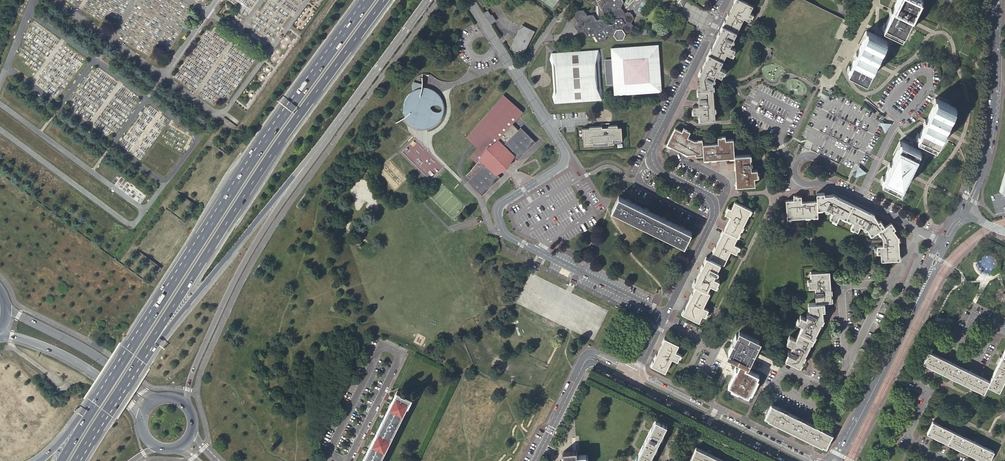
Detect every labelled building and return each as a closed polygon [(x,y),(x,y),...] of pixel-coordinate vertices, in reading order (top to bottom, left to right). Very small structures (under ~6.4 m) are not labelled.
[(605,3),(602,9),(605,14),(612,13),(615,18),(612,24),(607,24),(603,19),(597,19),(593,14),(587,14),(584,9),(577,10),(574,16),(577,21),(574,26),(578,32),(585,32),(588,37),(594,36),(598,41),(604,41),(607,36),(614,35),(616,29),(622,29),(625,34),(632,34),(635,28),(631,23),(635,17),(631,12),(624,12),(621,7),(624,2),(623,0),(603,0),(605,3)] [(742,0),(736,0),(699,74),(700,82),(697,82),(698,97),(698,98),(697,98),(696,99),(697,100),(697,101),(698,101),(699,102),(699,105),(693,106),(693,114),(699,113),(700,121),(716,120),(713,81),(714,81),(715,81),(716,81),(716,80),(716,79),(716,78),(715,77),(716,74),(722,77),(726,70),(720,67),(727,53),(732,56),(736,49),(730,46),(732,43),(733,43),(734,43),(735,42),(735,41),(735,40),(734,40),(734,39),(744,19),(749,21),(753,14),(750,12),(754,6),(742,0)] [(843,19),(805,0),(804,0),(843,19)] [(886,23),(884,22),(882,27),(884,27),(884,28),(897,35),(896,36),(900,38),(901,36),(902,37),(908,26),(909,27),(911,25),(913,22),(914,19),(915,16),(913,15),(920,1),(922,2),(923,0),(898,0),(886,23)] [(491,23),(496,20),(492,15),(491,15),(488,11),(484,13),(491,23)] [(523,54),(534,31),(522,25),(510,48),(523,54)] [(862,45),(868,32),(866,30),(859,44),(862,45)] [(886,40),(874,34),(868,31),(868,32),(862,45),(851,66),(849,65),(847,70),(849,70),(849,71),(862,77),(861,79),(865,81),(866,79),(867,80),(872,69),(874,70),(876,68),(878,65),(879,63),(879,60),(877,59),(884,45),(886,45),(888,41),(886,41),(886,40)] [(607,84),(614,84),(615,94),(614,95),(615,94),(660,91),(661,92),(661,91),(658,45),(659,45),(658,45),(612,48),(611,48),(612,49),(613,59),(605,60),(607,84)] [(602,88),(600,62),(601,56),(598,50),(552,52),(550,60),(552,64),(554,92),(553,96),(556,103),(601,100),(603,93),(602,88)] [(601,97),(598,53),(594,53),(594,52),(593,52),(593,53),(586,54),(586,53),(586,54),(579,54),(579,53),(579,54),(572,55),(572,53),(572,55),(565,55),(565,54),(564,54),(564,55),(558,56),(558,54),(557,54),(557,56),(553,56),(556,100),(560,100),(560,101),(561,101),(561,100),(567,99),(567,100),(568,100),(568,99),(574,99),(575,100),(575,99),(581,98),(582,99),(582,98),(589,98),(589,99),(589,98),(596,97),(596,99),(597,98),(597,97),(601,97)] [(890,72),(893,67),(887,64),(884,69),(890,72)] [(414,88),(415,89),(411,91),(407,95),(405,99),(404,102),(403,105),(403,110),(404,114),(408,120),(411,123),(418,127),(426,127),(434,124),(437,122),(440,119),(442,113),(429,110),(431,102),(443,105),(442,101),(440,96),(434,91),(429,88),(423,87),(423,81),(416,80),(414,85),(414,88)] [(485,153),(512,123),(522,111),(504,95),(467,137),(479,147),(470,156),(477,162),(485,153)] [(956,108),(937,99),(935,98),(933,102),(935,103),(920,134),(918,133),(916,137),(918,138),(931,145),(930,147),(934,148),(935,147),(936,147),(941,136),(943,137),(945,135),(947,133),(948,130),(948,127),(947,126),(954,112),(955,113),(957,109),(956,108)] [(518,160),(536,142),(521,127),(518,129),(512,123),(485,153),(477,162),(466,175),(470,178),(467,181),(482,195),(501,177),(498,175),(503,170),(501,168),(508,161),(509,161),(510,162),(511,161),(512,161),(513,160),(513,159),(513,158),(513,157),(512,156),(513,156),(518,160)] [(609,124),(605,124),(605,127),(603,127),(603,126),(602,126),(590,127),(590,128),(583,129),(583,134),(586,134),(586,136),(584,137),(584,145),(593,145),(593,143),(596,143),(596,144),(606,143),(606,142),(609,142),(609,144),(614,144),(614,140),(617,140),(617,141),(623,140),(622,127),(618,128),(618,125),(609,125),(609,124)] [(682,131),(675,128),(667,145),(688,155),(695,156),(696,157),(703,156),(704,160),(735,158),(737,186),(755,185),(755,177),(758,177),(758,169),(751,169),(751,166),(752,166),(753,165),(753,164),(753,163),(752,162),(751,162),(750,154),(735,155),(734,139),(726,139),(726,136),(718,137),(718,143),(703,144),(702,140),(696,140),(688,137),(691,132),(683,128),(682,131)] [(920,150),(907,144),(902,141),(902,142),(895,156),(884,176),(883,176),(881,180),(882,181),(896,188),(895,189),(899,191),(900,190),(901,190),(906,179),(908,180),(910,178),(912,175),(912,173),(913,170),(911,169),(918,155),(920,156),(922,152),(920,151),(920,150)] [(895,156),(902,142),(900,141),(893,155),(895,156)] [(794,199),(786,200),(787,218),(818,216),(817,209),(825,208),(825,209),(825,210),(826,210),(826,211),(827,211),(828,211),(828,210),(829,210),(832,211),(829,217),(837,220),(839,215),(853,222),(850,227),(858,231),(860,225),(864,227),(863,228),(864,229),(864,230),(865,230),(866,229),(872,235),(876,231),(882,238),(883,245),(877,245),(877,253),(881,253),(881,261),(900,259),(897,236),(896,236),(893,230),(896,228),(891,222),(885,226),(880,220),(878,221),(874,215),(874,214),(832,194),(825,195),(825,192),(817,193),(817,201),(802,201),(801,196),(793,196),(794,199)] [(907,197),(902,195),(899,201),(904,203),(907,197)] [(685,246),(692,232),(619,196),(612,210),(685,246)] [(734,244),(751,210),(735,201),(731,208),(728,207),(725,214),(730,217),(710,258),(707,257),(693,284),(696,286),(682,314),(699,322),(703,315),(705,317),(709,309),(704,307),(710,293),(707,291),(711,284),(716,287),(720,280),(714,277),(716,274),(717,274),(718,274),(719,273),(719,272),(718,271),(721,264),(724,265),(731,252),(736,254),(740,247),(734,244)] [(999,261),(999,260),(999,259),(998,258),(998,256),(997,255),(997,254),(996,253),(995,253),(994,251),(993,251),(992,250),(991,250),(990,249),(989,249),(988,249),(986,249),(985,249),(983,250),(982,250),(981,251),(980,252),(979,252),(978,253),(978,254),(977,256),(976,257),(976,258),(975,259),(975,261),(975,262),(976,264),(976,265),(977,266),(978,268),(979,270),(981,270),(981,271),(982,271),(984,272),(985,272),(986,272),(987,272),(988,272),(989,272),(990,272),(992,271),(994,270),(995,270),(995,269),(996,268),(997,267),(997,266),(998,265),(998,264),(999,263),(999,261)] [(832,301),(830,270),(811,272),(811,279),(808,279),(809,287),(815,287),(815,291),(814,291),(813,292),(813,293),(813,294),(814,294),(815,295),(816,302),(814,301),(809,310),(808,310),(807,310),(807,311),(806,312),(806,313),(807,313),(807,314),(806,317),(800,315),(797,322),(802,325),(796,338),(790,335),(787,343),(792,345),(790,349),(789,349),(788,349),(787,350),(787,351),(788,352),(788,353),(785,359),(800,366),(824,317),(823,317),(823,310),(825,310),(825,302),(832,301)] [(756,347),(757,344),(759,340),(740,331),(738,334),(736,337),(733,341),(729,351),(732,353),(735,354),(735,355),(739,357),(742,359),(737,369),(736,372),(735,371),(733,375),(729,385),(735,388),(734,389),(749,396),(750,392),(752,390),(756,382),(756,381),(757,378),(759,375),(746,368),(751,358),(752,355),(753,355),(757,347),(756,347)] [(679,344),(665,338),(651,365),(665,372),(672,359),(678,361),(681,354),(676,351),(679,344)] [(759,345),(757,344),(756,347),(757,347),(753,355),(752,355),(751,358),(752,358),(759,345)] [(1004,379),(1004,350),(1003,353),(1001,353),(1000,356),(1002,357),(993,374),(991,373),(990,376),(991,377),(990,380),(980,376),(981,374),(978,372),(977,374),(960,366),(961,364),(958,362),(957,365),(940,356),(941,354),(938,352),(937,355),(929,351),(923,362),(984,392),(988,385),(999,391),(1004,379)] [(759,379),(757,378),(756,381),(756,382),(752,390),(750,392),(752,393),(759,379)] [(398,390),(363,460),(380,460),(412,397),(398,390)] [(833,434),(772,404),(765,417),(826,447),(833,434)] [(635,460),(648,460),(667,424),(656,418),(635,460)] [(994,451),(984,446),(985,445),(983,443),(982,445),(964,436),(965,435),(963,433),(962,435),(944,426),(945,425),(942,423),(941,425),(933,421),(927,433),(985,460),(989,460),(994,451)] [(696,447),(690,459),(694,460),(725,460),(696,447)] [(586,454),(577,455),(577,451),(563,452),(564,460),(560,460),(587,460),(586,454)]
